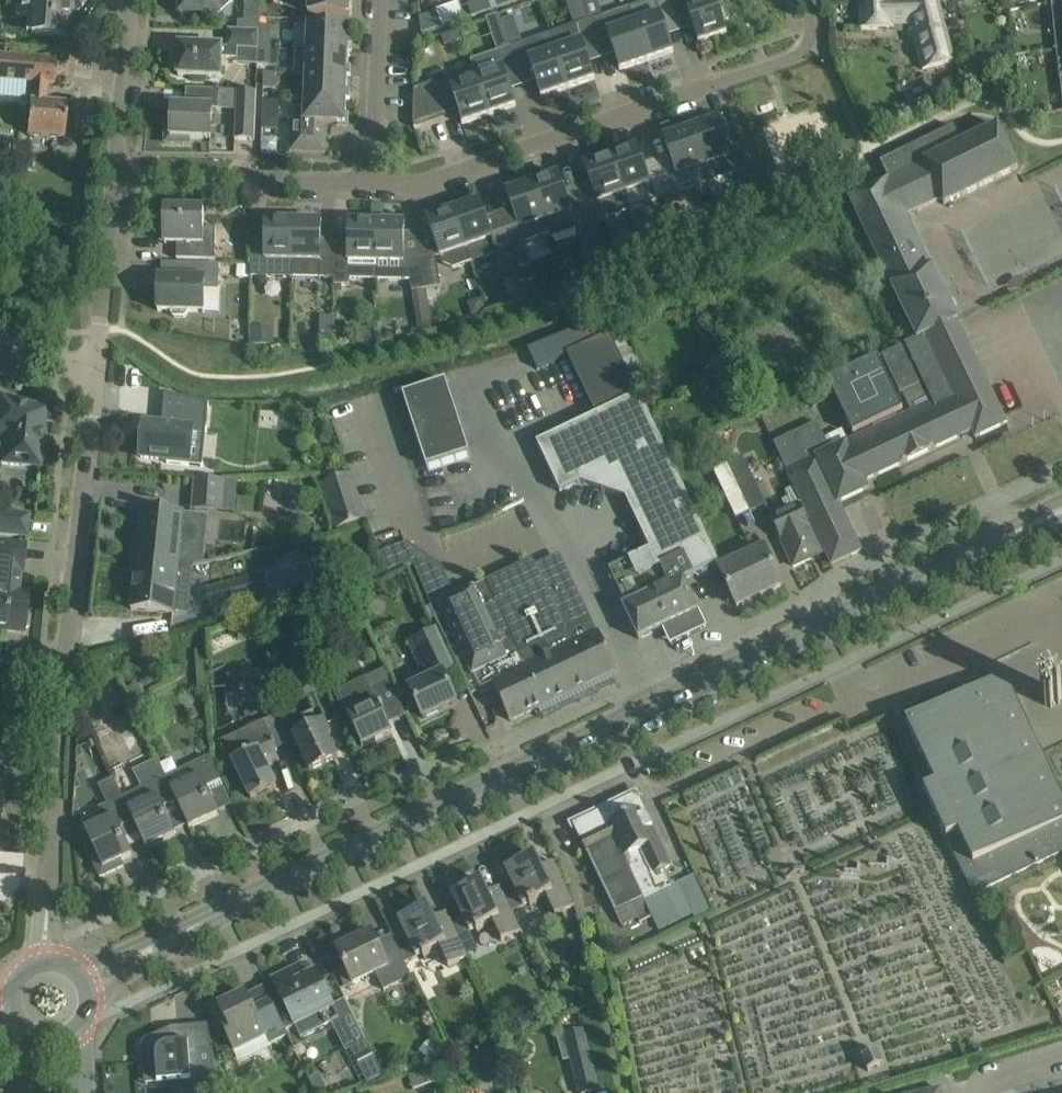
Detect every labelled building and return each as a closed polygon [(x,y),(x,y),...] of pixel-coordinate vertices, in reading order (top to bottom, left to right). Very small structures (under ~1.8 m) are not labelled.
[(47,35),(69,37),(72,0),(18,0),(17,16),(32,17),(31,34),(47,35)] [(204,15),(219,16),(220,1),(233,1),(234,0),(176,0),(176,5),(181,9),(181,16),(182,16),(182,14),(204,15)] [(308,13),(350,15),(350,0),(308,0),(308,13)] [(484,0),(483,0),(468,5),(472,17),(487,12),(484,0)] [(573,19),(600,11),(597,0),(568,0),(573,19)] [(628,8),(647,61),(674,52),(673,50),(672,51),(664,27),(678,22),(670,0),(650,0),(628,8)] [(718,10),(715,0),(703,0),(701,1),(701,0),(670,0),(678,22),(691,18),(699,42),(698,42),(698,43),(727,33),(727,32),(726,32),(722,23),(729,21),(724,8),(718,10)] [(914,37),(923,70),(954,62),(938,0),(858,0),(859,31),(896,30),(896,27),(912,26),(913,31),(914,37)] [(1052,3),(1055,24),(1061,24),(1061,0),(1052,3)] [(458,3),(437,10),(442,27),(464,19),(458,3)] [(628,8),(589,21),(599,49),(612,45),(620,68),(619,69),(620,70),(647,61),(628,8)] [(239,10),(238,30),(259,31),(260,11),(239,10)] [(515,16),(501,21),(507,37),(520,32),(515,16)] [(575,25),(549,34),(568,88),(595,79),(595,77),(594,78),(586,54),(599,49),(589,21),(575,26),(575,25)] [(307,26),(306,50),(348,52),(349,28),(307,26)] [(212,42),(213,27),(163,27),(163,41),(212,42)] [(260,27),(259,49),(270,49),(271,27),(260,27)] [(259,31),(238,30),(227,29),(227,47),(179,45),(179,53),(176,52),(175,69),(178,69),(178,76),(221,77),(222,58),(238,59),(238,49),(258,50),(259,31)] [(461,40),(458,30),(441,36),(445,46),(461,40)] [(510,47),(510,48),(520,76),(533,72),(541,96),(540,96),(541,97),(568,88),(549,34),(510,47)] [(510,48),(471,62),(473,69),(477,78),(489,115),(516,106),(516,104),(515,105),(507,81),(520,76),(510,48)] [(270,65),(270,49),(259,49),(258,64),(270,65)] [(295,75),(306,76),(347,77),(348,52),(306,50),(296,49),(295,75)] [(66,105),(45,104),(47,84),(54,84),(56,60),(0,55),(0,80),(31,83),(30,103),(29,103),(27,135),(64,138),(66,105)] [(473,69),(434,83),(441,103),(455,99),(458,109),(463,123),(461,123),(462,124),(489,115),(477,78),(473,69)] [(264,88),(275,89),(276,73),(264,73),(264,88)] [(306,76),(305,98),(346,100),(347,77),(306,76)] [(414,120),(414,123),(444,113),(441,103),(434,83),(415,89),(414,120)] [(219,108),(236,109),(235,140),(254,141),(257,92),(186,89),(186,107),(173,107),(172,119),(166,119),(165,143),(189,144),(189,138),(211,139),(212,110),(219,110),(219,108)] [(346,100),(305,98),(304,122),(292,122),(290,152),(325,154),(326,137),(324,137),(324,124),(345,124),(346,100)] [(263,100),(262,129),(279,129),(280,101),(263,100)] [(717,120),(690,129),(708,183),(748,169),(745,162),(738,141),(725,146),(717,122),(717,120)] [(917,408),(847,441),(865,482),(973,431),(976,438),(1006,424),(957,321),(958,320),(907,215),(941,199),(944,205),(1018,169),(998,126),(961,143),(953,127),(881,162),(888,178),(849,197),(918,338),(882,355),(900,394),(924,383),(930,396),(914,403),(917,408)] [(672,164),(659,168),(669,196),(708,183),(690,129),(663,139),(663,140),(664,140),(672,164)] [(638,147),(611,157),(630,210),(669,196),(659,168),(646,173),(638,149),(639,149),(638,147)] [(594,191),(580,195),(590,223),(630,210),(611,157),(584,166),(585,167),(586,167),(594,191)] [(560,174),(532,183),(550,234),(551,233),(552,237),(590,223),(580,195),(567,200),(559,176),(560,176),(560,174)] [(515,218),(502,222),(511,250),(525,246),(524,243),(550,234),(532,183),(505,193),(506,194),(507,194),(515,218)] [(511,250),(502,222),(489,227),(480,203),(481,203),(481,201),(454,211),(471,262),(497,253),(503,270),(516,266),(511,250)] [(164,227),(164,237),(164,243),(177,244),(177,259),(215,260),(216,227),(204,227),(204,210),(182,210),(182,205),(160,204),(159,227),(164,227)] [(471,262),(454,211),(427,220),(427,221),(428,221),(440,257),(441,256),(444,263),(454,268),(471,262)] [(251,277),(292,278),(294,221),(265,221),(265,222),(266,222),(266,247),(251,247),(251,277)] [(294,221),(292,276),(320,277),(320,278),(334,278),(335,249),(321,248),(321,223),(322,223),(322,222),(294,221)] [(374,280),(376,223),(348,222),(348,224),(349,224),(349,249),(335,249),(334,278),(334,285),(349,285),(349,280),(374,280)] [(404,263),(405,225),(406,223),(376,223),(374,280),(411,281),(419,333),(433,331),(427,294),(427,289),(422,260),(408,262),(404,263)] [(441,287),(436,258),(422,260),(427,289),(427,294),(440,292),(439,287),(441,287)] [(158,277),(158,311),(172,311),(172,313),(176,316),(184,316),(188,314),(188,311),(204,312),(205,290),(219,290),(220,264),(162,263),(162,277),(158,277)] [(576,331),(528,350),(537,369),(567,355),(609,335),(602,320),(576,331)] [(274,345),(274,328),(250,327),(249,344),(274,345)] [(333,348),(333,332),(324,332),(324,335),(320,335),(315,347),(333,348)] [(609,335),(567,355),(596,415),(638,395),(609,335)] [(712,359),(721,379),(738,371),(729,351),(712,359)] [(645,374),(636,354),(623,360),(632,380),(645,374)] [(828,382),(854,435),(902,411),(878,358),(828,382)] [(446,381),(403,395),(426,467),(469,453),(446,381)] [(145,423),(141,458),(167,461),(167,463),(189,465),(193,430),(207,432),(209,404),(206,404),(172,395),(165,394),(163,416),(166,417),(165,425),(162,425),(145,423)] [(627,496),(636,515),(651,548),(606,569),(639,639),(699,611),(684,580),(695,575),(699,577),(708,572),(709,568),(720,563),(686,492),(662,441),(639,394),(638,395),(595,415),(538,443),(561,491),(581,482),(627,496)] [(40,468),(46,410),(0,397),(0,438),(3,439),(1,464),(40,468)] [(839,503),(816,457),(830,450),(817,422),(774,443),(781,458),(778,460),(777,464),(780,471),(784,472),(787,471),(801,501),(826,554),(831,565),(861,551),(840,506),(839,503)] [(816,457),(839,503),(868,489),(865,482),(847,441),(830,450),(816,457)] [(716,466),(732,516),(762,507),(746,457),(716,466)] [(352,474),(321,484),(336,530),(367,519),(352,474)] [(225,511),(227,482),(195,478),(192,509),(225,511)] [(801,501),(770,516),(793,569),(826,554),(801,501)] [(204,563),(208,516),(190,515),(142,510),(136,563),(194,569),(194,565),(204,563)] [(5,535),(27,537),(29,515),(7,513),(0,512),(0,534),(5,535)] [(24,633),(24,630),(29,627),(30,615),(26,611),(28,594),(18,593),(20,573),(22,573),(25,546),(0,543),(0,630),(24,633)] [(408,543),(378,554),(379,556),(387,574),(411,564),(439,628),(441,626),(472,695),(479,692),(481,694),(495,688),(500,699),(511,721),(562,697),(504,573),(474,587),(474,586),(455,595),(442,565),(408,543)] [(765,549),(720,570),(737,606),(782,585),(765,549)] [(613,673),(615,668),(584,602),(579,605),(563,571),(559,573),(552,559),(537,566),(533,559),(504,573),(562,697),(613,673)] [(189,613),(194,569),(136,563),(131,610),(174,614),(174,612),(189,613)] [(252,581),(206,592),(213,620),(258,609),(252,581)] [(471,696),(472,695),(459,666),(441,626),(409,641),(427,681),(410,689),(423,718),(457,702),(445,677),(459,671),(471,696)] [(314,662),(301,669),(313,694),(326,688),(314,662)] [(385,717),(401,709),(404,716),(406,715),(384,669),(336,692),(347,716),(348,716),(362,747),(392,733),(385,717)] [(1061,853),(1061,800),(1003,676),(906,722),(936,784),(924,790),(974,895),(1061,853)] [(1046,706),(1050,704),(1051,708),(1061,703),(1059,699),(1061,698),(1061,697),(1058,689),(1054,691),(1053,687),(1043,691),(1045,695),(1042,697),(1046,706)] [(293,737),(300,752),(309,771),(338,758),(327,736),(332,734),(320,709),(300,718),(305,731),(293,737)] [(251,799),(277,787),(262,756),(277,749),(264,722),(219,743),(233,771),(237,769),(251,799)] [(206,789),(221,782),(209,757),(167,777),(172,789),(171,790),(177,803),(189,828),(218,814),(206,789)] [(129,810),(128,810),(134,823),(146,849),(176,835),(163,809),(177,803),(171,790),(172,789),(167,777),(165,778),(159,766),(158,766),(155,760),(134,770),(149,800),(129,810)] [(690,815),(750,789),(740,766),(680,792),(690,815)] [(134,823),(128,810),(129,810),(114,777),(98,785),(107,804),(100,807),(106,820),(85,830),(95,851),(89,854),(100,878),(124,867),(121,861),(133,855),(121,829),(134,823)] [(637,794),(573,825),(587,854),(588,854),(621,925),(637,917),(640,922),(652,916),(659,930),(694,914),(697,920),(712,913),(694,876),(672,886),(664,869),(672,866),(637,794)] [(518,895),(506,900),(512,913),(545,897),(555,916),(574,907),(553,862),(541,867),(535,855),(506,869),(518,895)] [(464,920),(452,926),(458,938),(459,937),(469,932),(491,921),(501,942),(521,932),(512,913),(506,900),(500,887),(488,893),(482,880),(452,895),(464,920)] [(411,946),(399,951),(405,964),(438,948),(448,968),(466,959),(465,956),(462,949),(456,938),(458,938),(452,926),(446,913),(434,918),(428,906),(399,920),(411,946)] [(458,938),(456,938),(462,949),(465,956),(477,950),(474,943),(469,932),(459,937),(458,938)] [(405,964),(399,951),(395,943),(380,950),(372,933),(337,950),(352,983),(375,972),(384,991),(412,978),(405,964)] [(300,1038),(339,1020),(317,973),(315,974),(315,975),(295,985),(289,973),(274,980),(274,979),(272,980),(285,1008),(276,1012),(284,1030),(294,1025),(300,1038)] [(288,1037),(284,1030),(276,1012),(270,1001),(254,1009),(247,993),(233,1000),(231,995),(210,1005),(233,1052),(266,1036),(271,1046),(288,1037)] [(498,1027),(481,1032),(485,1045),(502,1039),(498,1027)] [(565,1034),(581,1092),(589,1092),(598,1091),(582,1029),(565,1034)] [(127,1047),(130,1078),(196,1072),(198,1092),(218,1092),(212,1050),(164,1054),(163,1036),(135,1038),(131,1040),(130,1041),(128,1044),(127,1047)] [(431,1039),(420,1050),(431,1062),(443,1051),(431,1039)] [(521,1039),(516,1048),(521,1051),(526,1042),(521,1039)] [(364,1042),(350,1049),(366,1083),(381,1076),(364,1042)] [(876,1051),(863,1057),(868,1070),(882,1064),(876,1051)] [(496,1057),(482,1061),(486,1075),(500,1072),(496,1057)] [(319,1072),(311,1076),(318,1091),(326,1087),(319,1072)]
